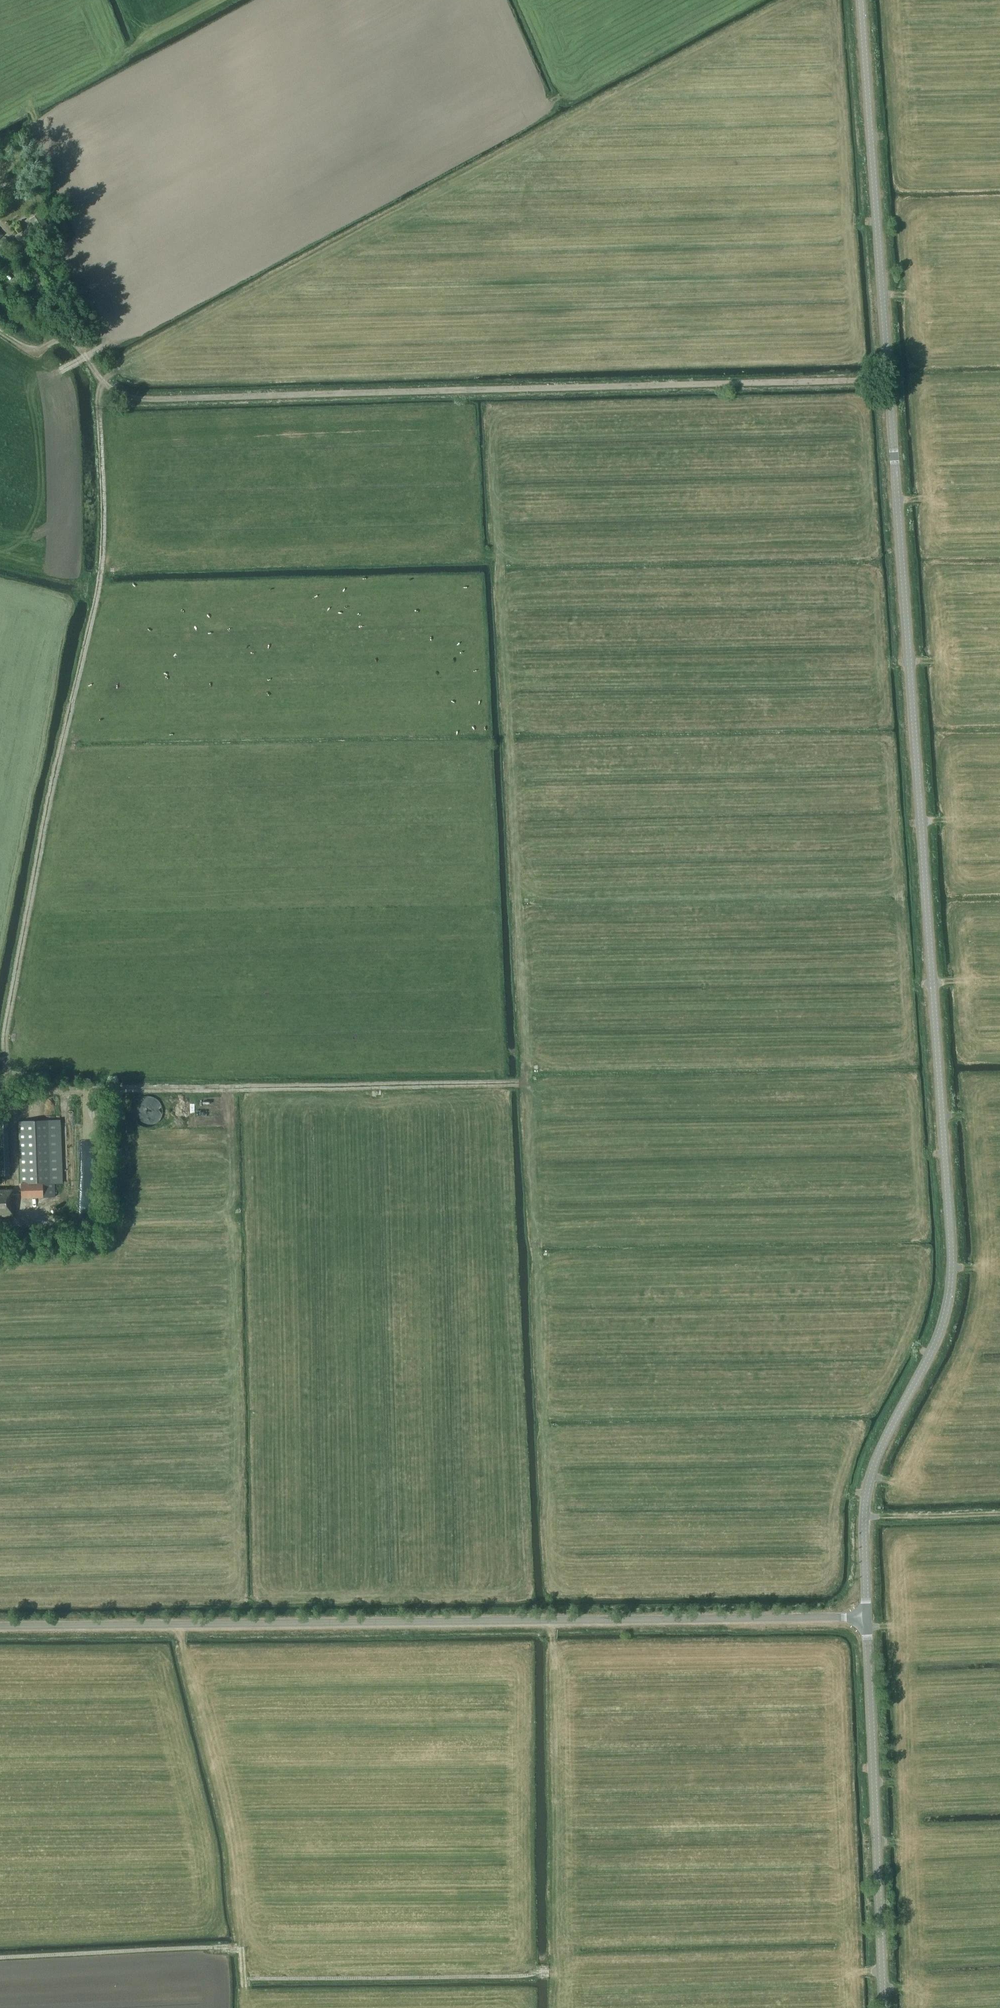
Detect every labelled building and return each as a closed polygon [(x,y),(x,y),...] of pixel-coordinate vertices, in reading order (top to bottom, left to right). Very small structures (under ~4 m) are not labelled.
[(51,230),(41,213),(32,219),(42,235),(51,230)] [(163,1114),(163,1111),(163,1109),(163,1106),(162,1104),(161,1102),(159,1100),(157,1098),(155,1097),(153,1096),(150,1095),(148,1095),(145,1095),(143,1096),(140,1097),(138,1098),(136,1100),(135,1102),(133,1104),(132,1106),(132,1109),(132,1111),(132,1114),(133,1116),(134,1119),(135,1121),(137,1123),(139,1124),(141,1125),(144,1126),(146,1126),(149,1126),(151,1126),(154,1125),(156,1124),(158,1123),(160,1121),(161,1119),(162,1116),(163,1114)] [(61,1182),(59,1119),(18,1121),(20,1197),(54,1196),(53,1182),(61,1182)] [(14,1207),(13,1187),(0,1188),(0,1216),(11,1216),(11,1208),(14,1207)]
